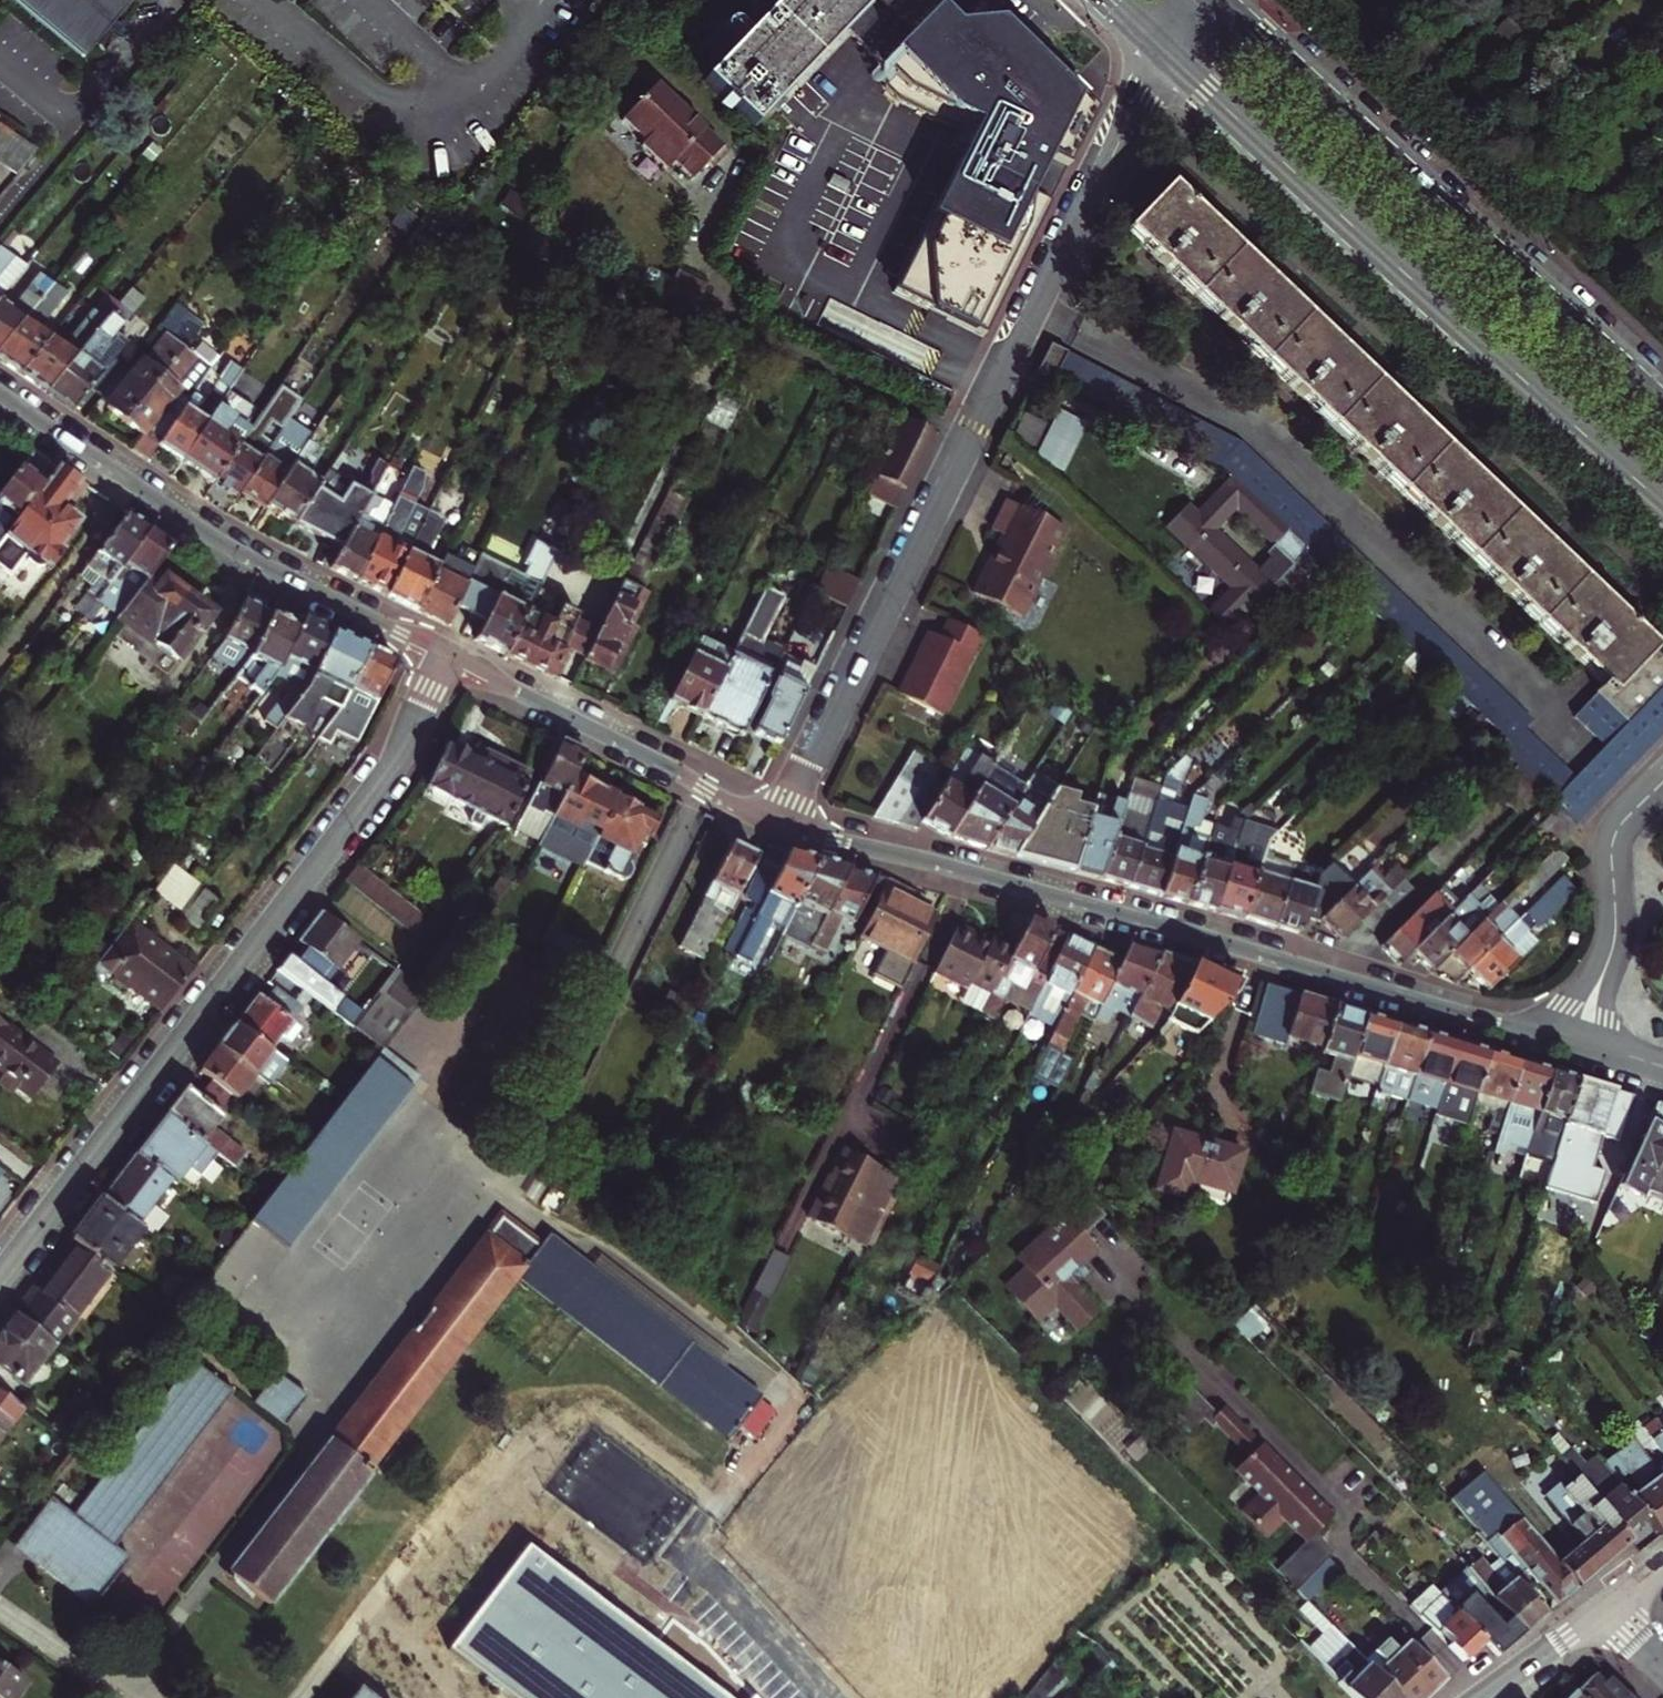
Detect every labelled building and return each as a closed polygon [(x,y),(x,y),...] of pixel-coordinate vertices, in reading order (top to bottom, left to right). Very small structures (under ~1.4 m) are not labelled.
[(87,58),(134,1),(132,0),(16,0),(87,58)] [(877,3),(909,33),(942,0),(783,0),(703,85),(706,87),(725,104),(722,108),(730,116),(734,113),(753,131),(839,42),(849,32),(877,3)] [(980,0),(942,0),(909,33),(877,3),(849,32),(895,75),(885,86),(900,100),(960,130),(953,145),(964,150),(894,292),(983,337),(1097,110),(980,0)] [(714,172),(730,155),(657,88),(624,125),(647,146),(643,150),(669,174),(676,166),(695,183),(710,167),(714,172)] [(17,178),(38,152),(0,127),(0,166),(17,178)] [(1533,721),(1240,441),(1068,356),(1055,384),(1220,466),(1230,476),(1305,548),(1329,570),(1348,589),(1372,612),(1394,633),(1413,651),(1437,674),(1481,717),(1502,737),(1511,745),(1502,753),(1517,766),(1541,790),(1561,809),(1578,826),(1662,736),(1662,654),(1171,186),(1127,232),(1371,465),(1605,687),(1575,717),(1606,745),(1575,777),(1524,729),(1533,721)] [(14,261),(0,251),(0,278),(14,261)] [(682,308),(693,314),(699,302),(707,286),(680,273),(667,301),(682,308)] [(51,287),(37,277),(13,306),(17,309),(14,314),(0,304),(0,349),(51,287)] [(51,287),(0,349),(0,362),(19,376),(50,338),(34,328),(38,323),(43,327),(66,297),(51,287)] [(46,394),(72,412),(91,390),(101,399),(122,373),(123,372),(113,364),(127,347),(115,336),(142,303),(130,293),(105,324),(46,394)] [(50,338),(19,376),(46,394),(105,324),(89,313),(66,341),(70,345),(66,349),(50,338)] [(108,407),(107,409),(125,422),(182,348),(195,330),(184,322),(169,341),(163,337),(130,379),(122,373),(101,399),(100,401),(108,407)] [(1049,350),(1036,376),(1055,385),(1055,384),(1068,356),(1069,355),(1051,346),(1049,350)] [(149,463),(159,447),(211,370),(182,348),(125,422),(142,436),(131,451),(149,463)] [(248,433),(214,484),(236,499),(240,494),(287,423),(276,416),(286,401),(297,408),(316,381),(293,365),(248,433)] [(211,370),(159,447),(182,463),(228,396),(241,376),(235,372),(227,382),(211,370)] [(228,396),(239,403),(253,381),(243,373),(241,376),(228,396)] [(228,396),(182,463),(214,484),(248,433),(236,425),(246,409),(239,403),(228,396)] [(903,415),(865,491),(897,506),(906,489),(935,431),(903,415)] [(1020,415),(1012,439),(1033,447),(1042,422),(1020,415)] [(264,510),(267,506),(309,443),(313,438),(288,421),(287,423),(240,494),(264,510)] [(267,506),(295,525),(321,486),(309,478),(319,463),(312,459),(319,450),(309,443),(267,506)] [(397,501),(357,581),(386,596),(430,509),(417,502),(427,482),(421,479),(436,450),(426,444),(397,501)] [(58,467),(35,451),(0,496),(0,543),(58,467)] [(11,574),(26,554),(29,561),(37,567),(45,566),(50,570),(65,551),(62,549),(82,523),(70,514),(90,488),(58,467),(0,543),(0,566),(11,574)] [(321,486),(295,525),(342,548),(386,472),(378,468),(373,477),(370,475),(363,491),(329,474),(321,486)] [(331,568),(357,581),(397,501),(382,494),(385,488),(390,486),(395,477),(386,472),(342,548),(331,568)] [(1305,548),(1230,476),(1218,489),(1233,504),(1271,544),(1290,563),(1305,548)] [(386,596),(417,612),(445,556),(452,541),(438,535),(456,500),(449,496),(452,490),(442,485),(430,509),(386,596)] [(1241,611),(1290,563),(1271,544),(1262,551),(1267,555),(1253,568),(1211,528),(1233,504),(1218,489),(1195,512),(1184,502),(1164,523),(1227,586),(1206,607),(1221,621),(1237,605),(1241,611)] [(1021,616),(1065,528),(1006,499),(992,528),(1001,533),(994,548),(998,550),(991,564),(987,562),(972,592),(1021,616)] [(618,652),(630,625),(638,609),(631,606),(639,589),(673,518),(659,511),(632,567),(601,631),(587,658),(586,660),(604,669),(613,650),(618,652)] [(83,617),(150,529),(128,514),(95,557),(86,569),(99,579),(90,592),(75,611),(83,617)] [(175,546),(150,529),(83,617),(92,624),(121,585),(136,596),(153,574),(175,546)] [(76,582),(86,569),(95,557),(80,545),(49,587),(64,598),(76,582)] [(994,548),(987,562),(991,564),(998,550),(994,548)] [(445,556),(417,612),(431,619),(449,628),(459,607),(476,572),(445,556)] [(476,572),(459,607),(486,621),(476,641),(507,656),(528,614),(515,607),(529,580),(483,558),(476,572)] [(86,569),(76,582),(90,592),(99,579),(86,569)] [(846,611),(858,586),(826,570),(813,596),(846,611)] [(136,596),(119,618),(178,662),(213,614),(166,578),(163,582),(153,574),(136,596)] [(528,614),(542,587),(529,580),(515,607),(528,614)] [(703,718),(743,737),(780,661),(784,654),(785,652),(764,642),(785,597),(767,588),(752,617),(734,654),(703,718)] [(631,606),(638,609),(646,592),(639,589),(631,606)] [(245,602),(224,640),(247,652),(244,658),(250,661),(272,616),(245,602)] [(507,656),(552,678),(567,648),(573,650),(587,658),(601,631),(579,620),(581,618),(562,608),(553,626),(528,614),(507,656)] [(812,644),(824,623),(803,612),(791,633),(812,644)] [(299,630),(272,616),(250,661),(237,677),(265,691),(278,674),(279,671),(299,630)] [(973,632),(941,617),(932,635),(921,630),(911,652),(914,654),(909,663),(906,662),(893,693),(937,713),(973,632)] [(305,618),(299,630),(279,671),(295,679),(268,715),(280,725),(306,690),(335,633),(305,618)] [(637,628),(630,625),(618,652),(613,650),(604,669),(609,671),(617,669),(637,628)] [(306,690),(280,725),(253,760),(271,773),(300,733),(318,699),(340,710),(370,650),(335,633),(306,690)] [(670,702),(703,718),(734,654),(701,638),(670,702)] [(567,648),(552,678),(558,680),(573,650),(567,648)] [(396,663),(370,650),(340,710),(339,712),(319,737),(328,743),(336,733),(357,743),(386,683),(396,663)] [(801,671),(804,664),(784,654),(780,661),(784,663),(801,671)] [(396,688),(406,668),(396,663),(386,683),(396,688)] [(781,744),(817,670),(804,664),(801,671),(784,663),(767,699),(769,700),(754,731),(781,744)] [(555,815),(575,775),(585,755),(555,741),(542,768),(547,771),(542,782),(540,781),(517,830),(542,842),(555,815)] [(487,817),(505,825),(526,780),(523,779),(525,776),(522,769),(513,764),(507,766),(506,770),(496,766),(494,755),(486,751),(476,756),(449,743),(427,788),(475,811),(469,821),(481,827),(487,817)] [(946,779),(937,796),(935,796),(922,821),(951,838),(978,787),(993,759),(964,743),(945,779),(946,779)] [(895,775),(916,788),(927,794),(928,792),(942,765),(910,749),(895,775)] [(1161,895),(1184,819),(1165,814),(1173,783),(1185,758),(1182,755),(1160,777),(1148,820),(1128,886),(1161,895)] [(1122,805),(1135,760),(1120,756),(1108,802),(1122,805)] [(1517,766),(1496,787),(1519,811),(1541,790),(1517,766)] [(987,849),(1016,857),(1051,792),(1053,788),(1027,774),(1011,805),(987,849)] [(597,844),(622,796),(620,797),(575,775),(555,815),(575,825),(571,832),(597,844)] [(895,775),(872,816),(897,823),(916,788),(895,775)] [(1191,793),(1184,819),(1161,895),(1187,903),(1206,838),(1194,835),(1198,821),(1205,799),(1201,798),(1217,782),(1210,775),(1191,793)] [(978,787),(951,838),(987,849),(1011,805),(978,787)] [(897,823),(910,827),(927,794),(916,788),(897,823)] [(935,796),(928,792),(927,794),(910,827),(917,829),(922,821),(935,796)] [(1051,792),(1016,857),(1074,872),(1092,803),(1051,792)] [(597,844),(589,862),(622,879),(632,876),(636,868),(631,858),(646,829),(656,826),(658,822),(655,815),(639,807),(636,797),(629,793),(622,796),(597,844)] [(1092,803),(1074,872),(1102,879),(1120,813),(1122,805),(1108,802),(1093,798),(1092,803)] [(1300,808),(1268,838),(1267,841),(1265,848),(1273,850),(1309,817),(1300,808)] [(1148,820),(1120,813),(1102,879),(1116,883),(1128,886),(1148,820)] [(1470,813),(1430,853),(1442,865),(1482,825),(1470,813)] [(1206,838),(1210,825),(1210,824),(1198,821),(1194,835),(1206,838)] [(1210,825),(1206,838),(1187,903),(1214,910),(1237,832),(1210,825)] [(1267,841),(1237,832),(1214,910),(1223,913),(1244,919),(1265,848),(1267,841)] [(679,946),(706,960),(759,856),(730,842),(679,946)] [(788,927),(822,860),(771,845),(748,892),(750,901),(756,904),(752,912),(758,915),(738,955),(726,978),(741,985),(774,920),(788,927)] [(1265,848),(1244,919),(1275,928),(1276,926),(1292,866),(1293,863),(1271,857),(1273,850),(1265,848)] [(1556,848),(1529,876),(1518,887),(1452,954),(1468,972),(1518,921),(1511,915),(1568,859),(1556,848)] [(1491,878),(1457,911),(1413,953),(1433,973),(1452,954),(1518,887),(1529,876),(1511,858),(1491,878)] [(812,949),(815,944),(852,869),(822,860),(788,927),(784,935),(812,949)] [(1292,866),(1276,926),(1298,932),(1305,928),(1306,923),(1318,925),(1322,921),(1354,888),(1352,886),(1329,861),(1319,870),(1292,866)] [(1354,888),(1322,921),(1342,941),(1362,921),(1405,879),(1408,875),(1398,865),(1379,884),(1369,873),(1354,888)] [(431,923),(357,869),(346,884),(419,940),(431,923)] [(852,869),(815,944),(829,952),(846,918),(856,923),(869,899),(878,903),(889,881),(890,880),(852,869)] [(1564,873),(1518,921),(1468,972),(1487,992),(1535,942),(1527,933),(1534,927),(1538,931),(1579,888),(1564,873)] [(1405,879),(1362,921),(1373,932),(1416,890),(1405,879)] [(875,975),(903,989),(939,918),(911,904),(916,894),(889,881),(878,903),(860,937),(887,951),(875,975)] [(219,900),(204,888),(182,917),(197,929),(219,900)] [(1401,965),(1413,953),(1457,911),(1438,891),(1382,947),(1401,965)] [(758,915),(752,912),(746,909),(726,949),(738,955),(758,915)] [(322,915),(300,943),(308,950),(298,962),(291,956),(279,971),(353,1028),(365,1013),(325,983),(357,942),(322,915)] [(829,952),(839,957),(856,923),(846,918),(829,952)] [(1031,918),(1015,950),(993,994),(1003,999),(1011,983),(1025,990),(1034,973),(1047,980),(1069,935),(1035,919),(1031,918)] [(98,962),(111,973),(142,933),(128,923),(98,962)] [(993,994),(1015,950),(996,940),(994,945),(960,928),(937,973),(971,990),(974,985),(993,995),(993,994)] [(162,952),(164,950),(142,933),(111,973),(112,981),(125,991),(133,990),(162,1012),(194,970),(178,958),(175,958),(171,959),(162,952)] [(1040,994),(1067,1008),(1096,949),(1069,935),(1047,980),(1040,994)] [(1130,1017),(1161,953),(1129,945),(1122,961),(1096,1016),(1109,1022),(1114,1009),(1130,1017)] [(1096,949),(1067,1008),(1036,1072),(1050,1078),(1080,1016),(1092,1022),(1096,1016),(1122,961),(1096,949)] [(175,958),(164,950),(162,952),(171,959),(175,958)] [(1173,1012),(1195,962),(1161,953),(1130,1017),(1154,1029),(1164,1007),(1173,1012)] [(1207,965),(1195,962),(1173,1012),(1169,1020),(1198,1034),(1225,1007),(1233,993),(1236,995),(1244,981),(1240,979),(1242,976),(1207,965)] [(1267,984),(1252,1035),(1286,1045),(1289,1035),(1325,1046),(1338,1005),(1267,984)] [(238,1024),(271,1050),(282,1036),(291,1043),(301,1029),(292,1022),(303,1008),(276,988),(266,1002),(259,997),(238,1024)] [(356,1030),(384,1052),(386,1050),(412,1017),(382,994),(356,1030)] [(1338,1005),(1325,1046),(1311,1093),(1338,1102),(1348,1071),(1366,1014),(1338,1005)] [(1397,1023),(1366,1014),(1348,1071),(1368,1077),(1362,1097),(1373,1100),(1397,1023)] [(32,1099),(58,1065),(0,1022),(0,1070),(6,1074),(0,1081),(0,1087),(11,1095),(17,1088),(32,1099)] [(1412,1085),(1428,1033),(1397,1023),(1373,1100),(1384,1103),(1388,1089),(1409,1095),(1412,1085)] [(255,1076),(263,1082),(268,1086),(286,1062),(271,1050),(238,1024),(219,1049),(255,1076)] [(1459,1042),(1428,1033),(1412,1085),(1432,1091),(1429,1104),(1439,1107),(1459,1042)] [(1459,1042),(1439,1107),(1437,1114),(1468,1124),(1478,1092),(1491,1052),(1459,1042)] [(255,1076),(219,1049),(211,1059),(247,1087),(255,1076)] [(377,1061),(411,1087),(419,1076),(386,1050),(384,1052),(377,1061)] [(1521,1061),(1491,1052),(1478,1092),(1501,1099),(1499,1105),(1493,1110),(1483,1144),(1494,1147),(1521,1061)] [(247,1087),(211,1059),(202,1071),(212,1079),(237,1099),(247,1087)] [(325,1129),(307,1153),(272,1198),(253,1223),(260,1229),(287,1250),(411,1087),(377,1061),(343,1106),(325,1129)] [(1521,1061),(1494,1147),(1493,1150),(1504,1154),(1505,1150),(1525,1156),(1527,1149),(1552,1070),(1521,1061)] [(1553,1158),(1579,1078),(1552,1070),(1527,1149),(1553,1158)] [(1633,1095),(1579,1078),(1553,1158),(1533,1222),(1571,1233),(1574,1230),(1596,1237),(1611,1204),(1620,1185),(1626,1173),(1595,1158),(1603,1135),(1619,1140),(1633,1095)] [(215,1153),(237,1170),(247,1157),(241,1154),(247,1146),(238,1140),(232,1147),(221,1139),(217,1145),(208,1138),(237,1099),(212,1079),(199,1097),(189,1089),(168,1117),(215,1153)] [(1659,1103),(1626,1173),(1620,1185),(1633,1191),(1641,1195),(1645,1187),(1662,1196),(1662,1154),(1662,1153),(1662,1150),(1662,1104),(1659,1103)] [(138,1157),(172,1183),(177,1187),(190,1170),(198,1176),(215,1153),(168,1117),(138,1157)] [(1233,1192),(1245,1152),(1176,1132),(1159,1189),(1187,1197),(1193,1179),(1233,1192)] [(867,1249),(901,1180),(847,1153),(813,1222),(867,1249)] [(105,1200),(139,1226),(172,1183),(138,1157),(105,1200)] [(557,1166),(547,1161),(526,1199),(536,1205),(557,1166)] [(10,1175),(0,1167),(0,1189),(10,1175)] [(1050,1195),(1077,1223),(1100,1201),(1085,1187),(1071,1175),(1050,1195)] [(1620,1185),(1611,1204),(1624,1210),(1633,1191),(1620,1185)] [(1077,1223),(1050,1195),(1047,1199),(1054,1206),(1038,1223),(1068,1254),(1073,1254),(1079,1249),(1091,1237),(1077,1223)] [(143,1229),(139,1226),(105,1200),(74,1239),(77,1241),(113,1268),(143,1229)] [(519,1280),(732,1441),(741,1429),(754,1439),(774,1413),(721,1373),(588,1271),(546,1239),(539,1248),(502,1220),(231,1574),(273,1607),(375,1473),(373,1471),(519,1280)] [(1068,1254),(1038,1223),(1010,1249),(1020,1259),(1001,1278),(1032,1309),(1048,1294),(1050,1291),(1064,1305),(1061,1307),(1074,1320),(1097,1297),(1071,1270),(1056,1255),(1062,1250),(1067,1255),(1068,1254)] [(55,1343),(113,1268),(77,1241),(41,1290),(37,1287),(17,1313),(55,1343)] [(1086,1256),(1079,1249),(1073,1254),(1068,1254),(1078,1264),(1086,1256)] [(737,1317),(755,1326),(790,1259),(772,1250),(737,1317)] [(1071,1270),(1078,1264),(1068,1254),(1067,1255),(1062,1250),(1056,1255),(1071,1270)] [(598,1257),(588,1271),(721,1373),(731,1359),(598,1257)] [(1048,1294),(1061,1307),(1064,1305),(1050,1291),(1048,1294)] [(55,1343),(17,1313),(0,1335),(0,1363),(25,1382),(55,1343)] [(1489,1322),(1472,1317),(1462,1347),(1479,1353),(1489,1322)] [(1504,1349),(1500,1360),(1513,1364),(1516,1353),(1504,1349)] [(52,1550),(40,1565),(94,1607),(131,1559),(116,1547),(234,1393),(195,1364),(88,1502),(64,1484),(28,1531),(52,1550)] [(275,1376),(252,1405),(280,1427),(303,1397),(275,1376)] [(1213,1424),(1217,1420),(1223,1414),(1219,1410),(1191,1382),(1168,1406),(1192,1430),(1206,1416),(1213,1424)] [(1260,1449),(1265,1444),(1226,1404),(1220,1409),(1260,1449)] [(1252,1457),(1260,1449),(1220,1409),(1219,1410),(1223,1414),(1217,1420),(1252,1457)] [(10,1426),(0,1418),(0,1439),(10,1426)] [(1656,1418),(1644,1427),(1662,1454),(1662,1428),(1656,1418)] [(1625,1428),(1613,1438),(1622,1450),(1617,1454),(1628,1469),(1626,1471),(1639,1489),(1630,1496),(1647,1517),(1662,1535),(1662,1481),(1653,1466),(1625,1428)] [(1336,1516),(1307,1486),(1305,1487),(1302,1484),(1300,1485),(1291,1476),(1291,1474),(1285,1467),(1287,1466),(1265,1444),(1260,1449),(1331,1521),(1336,1516)] [(1251,1511),(1274,1535),(1283,1526),(1281,1523),(1289,1515),(1292,1517),(1307,1533),(1312,1529),(1317,1534),(1320,1532),(1331,1521),(1260,1449),(1252,1457),(1242,1467),(1253,1478),(1258,1479),(1266,1487),(1264,1490),(1268,1494),(1251,1511)] [(1630,1496),(1595,1455),(1585,1463),(1596,1477),(1584,1486),(1627,1535),(1647,1517),(1630,1496)] [(1653,1466),(1662,1481),(1662,1459),(1653,1466)] [(1307,1486),(1287,1466),(1285,1467),(1291,1474),(1291,1476),(1300,1485),(1302,1484),(1305,1487),(1307,1486)] [(1253,1478),(1264,1490),(1266,1487),(1258,1479),(1253,1478)] [(1538,1545),(1541,1542),(1542,1541),(1538,1537),(1537,1538),(1477,1478),(1447,1507),(1482,1545),(1488,1540),(1493,1535),(1515,1558),(1533,1540),(1538,1545)] [(1561,1565),(1581,1587),(1633,1542),(1627,1535),(1584,1486),(1577,1478),(1562,1491),(1557,1485),(1544,1496),(1585,1543),(1561,1564),(1561,1565)] [(1281,1523),(1283,1526),(1292,1517),(1289,1515),(1281,1523)] [(1312,1529),(1307,1533),(1313,1539),(1317,1534),(1312,1529)] [(52,1550),(28,1531),(16,1546),(40,1565),(52,1550)] [(1329,1565),(1331,1557),(1320,1532),(1317,1534),(1313,1539),(1278,1573),(1299,1594),(1329,1565)] [(1561,1564),(1541,1542),(1538,1545),(1533,1540),(1515,1558),(1493,1535),(1488,1540),(1482,1545),(1482,1546),(1494,1560),(1513,1580),(1525,1569),(1559,1606),(1581,1587),(1561,1565),(1561,1564)] [(755,1697),(706,1645),(672,1619),(654,1643),(648,1638),(528,1546),(511,1568),(449,1650),(512,1697),(754,1697),(755,1697)] [(1484,1588),(1527,1633),(1547,1616),(1513,1580),(1494,1560),(1487,1567),(1480,1559),(1467,1570),(1484,1588)] [(1299,1594),(1306,1602),(1336,1572),(1329,1565),(1299,1594)] [(1336,1572),(1306,1602),(1312,1608),(1342,1578),(1336,1572)] [(1468,1660),(1487,1642),(1459,1613),(1433,1586),(1414,1605),(1440,1631),(1443,1628),(1458,1643),(1455,1646),(1468,1660)] [(1459,1613),(1487,1642),(1501,1656),(1527,1633),(1484,1588),(1459,1613)] [(1449,1679),(1410,1641),(1400,1651),(1389,1639),(1376,1653),(1387,1664),(1377,1673),(1402,1697),(1429,1697),(1449,1679)] [(30,1683),(0,1661),(0,1697),(20,1697),(30,1683)] [(1049,1697),(1068,1679),(1055,1662),(1026,1697),(1049,1697)] [(1377,1673),(1367,1663),(1344,1686),(1356,1697),(1402,1697),(1377,1673)] [(1617,1681),(1610,1687),(1600,1679),(1583,1696),(1584,1697),(1635,1697),(1617,1681)] [(354,1697),(370,1697),(360,1690),(354,1697)]
